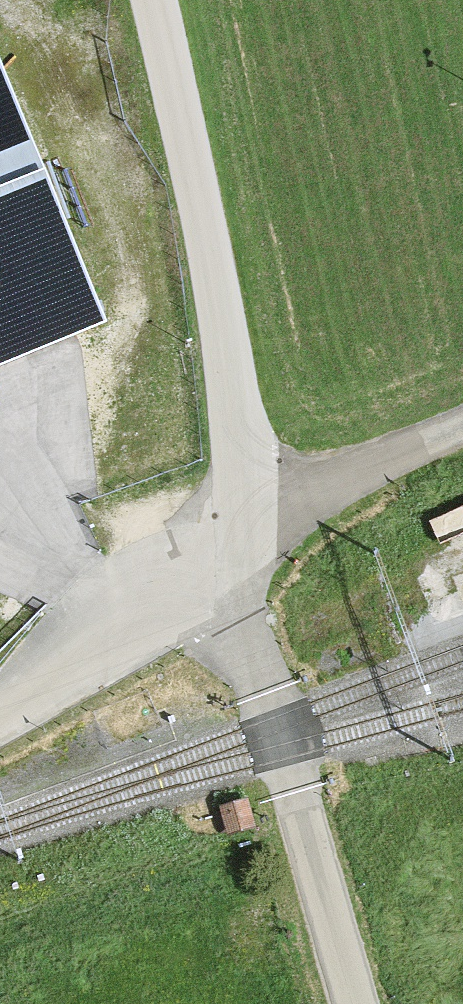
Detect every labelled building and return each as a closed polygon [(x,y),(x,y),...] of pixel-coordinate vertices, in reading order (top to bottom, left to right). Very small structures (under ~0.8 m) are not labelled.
[(93,317),(0,88),(0,355),(93,317)] [(245,804),(225,809),(232,831),(251,825),(245,804)]
